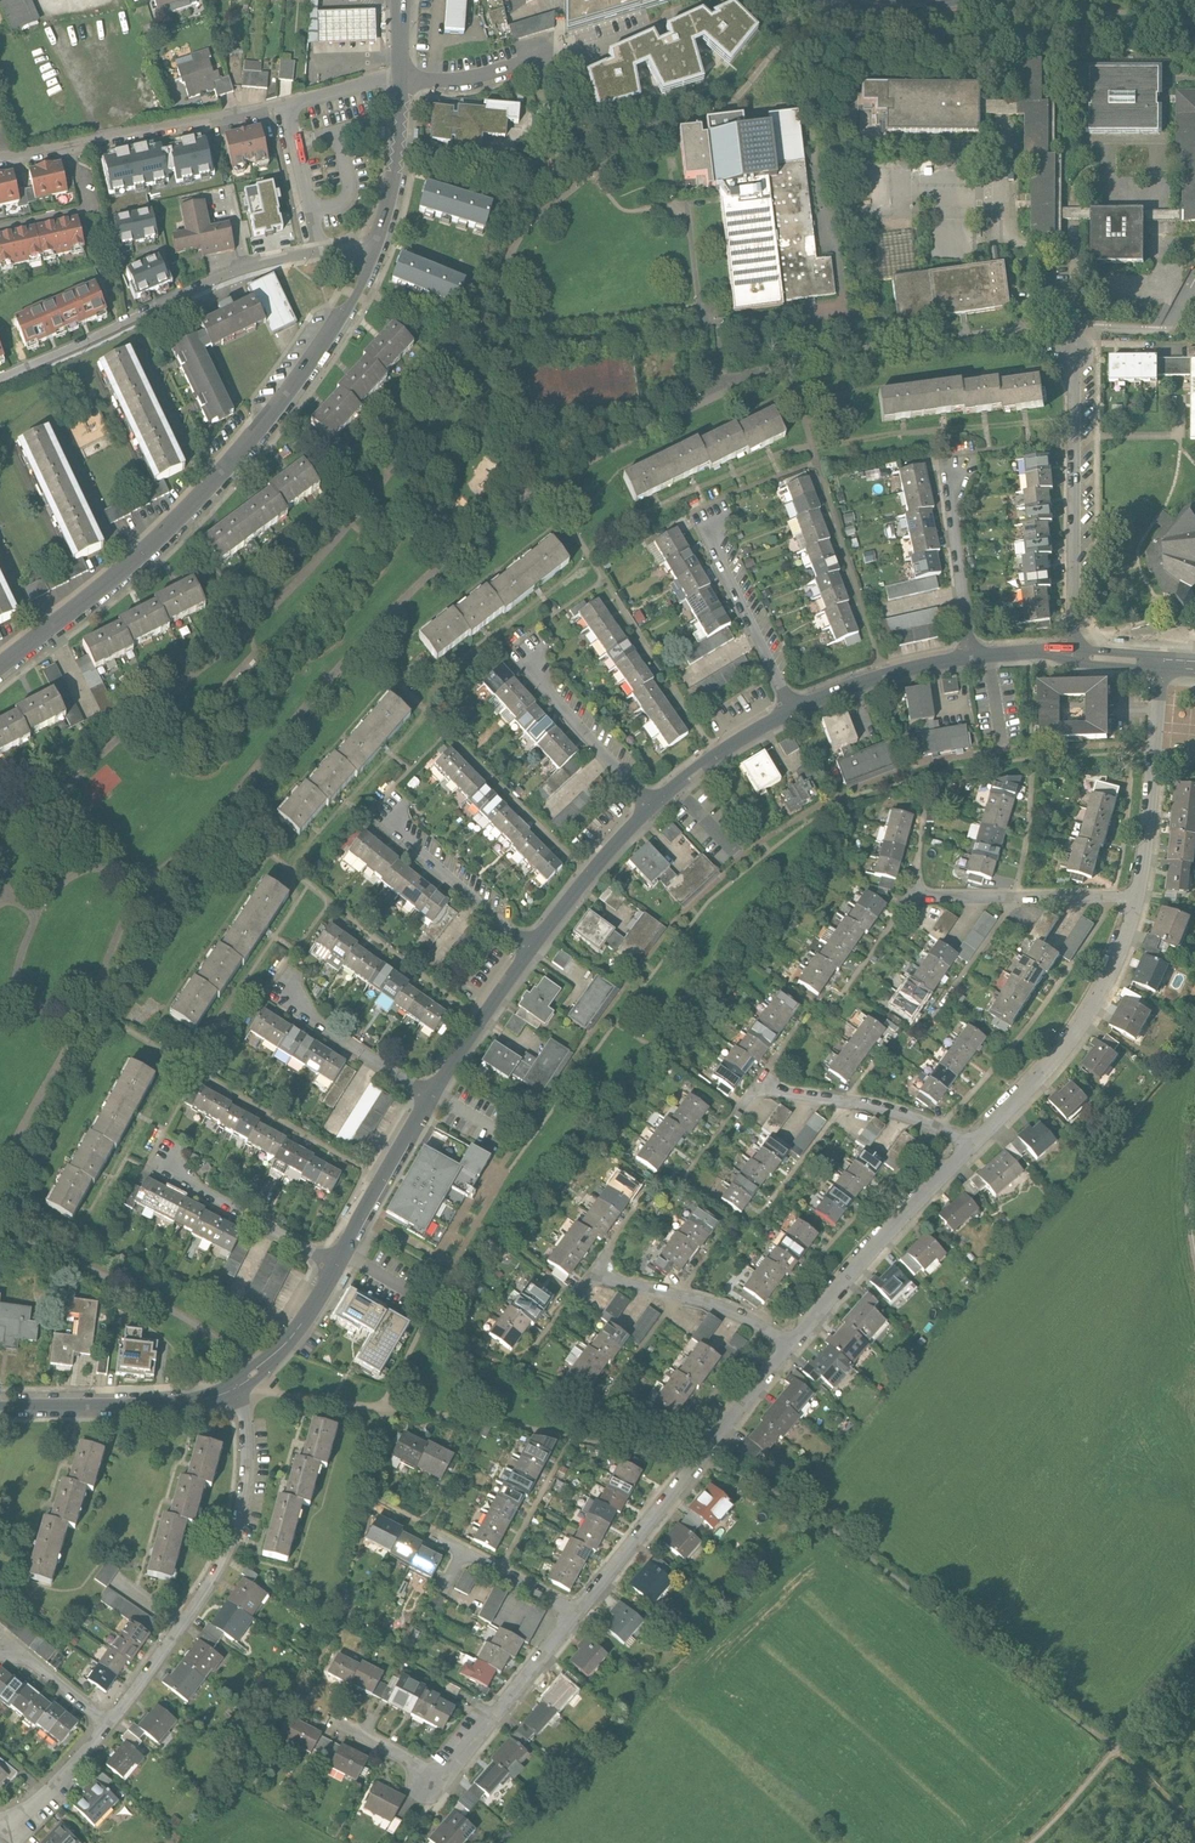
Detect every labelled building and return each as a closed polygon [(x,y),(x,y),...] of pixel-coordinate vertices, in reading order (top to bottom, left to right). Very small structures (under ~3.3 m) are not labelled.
[(11,32),(35,21),(25,0),(0,0),(0,6),(11,32)] [(158,9),(187,0),(155,0),(158,9)] [(189,0),(187,0),(158,9),(160,17),(191,8),(191,6),(189,0)] [(317,14),(318,0),(311,0),(307,44),(317,45),(347,45),(376,44),(375,12),(346,13),(317,14)] [(445,33),(464,34),(466,0),(447,0),(445,33)] [(567,33),(595,24),(668,1),(668,0),(566,0),(567,33)] [(606,65),(586,74),(598,111),(640,97),(635,70),(648,64),(662,91),(704,77),(693,44),(703,39),(730,62),(758,28),(733,5),(713,14),(716,17),(711,19),(702,12),(666,28),(670,38),(659,43),(653,33),(609,54),(611,63),(606,66),(606,65)] [(505,8),(489,13),(498,39),(511,35),(509,27),(506,17),(505,8)] [(554,13),(509,27),(511,35),(514,43),(554,31),(554,13)] [(210,50),(193,55),(195,63),(180,67),(184,84),(186,83),(190,97),(201,94),(201,93),(216,88),(214,82),(222,80),(220,73),(215,75),(210,58),(213,57),(210,50)] [(295,61),(280,60),(279,79),(293,80),(295,61)] [(862,86),(862,93),(862,105),(876,105),(876,114),(886,114),(886,133),(981,133),(981,114),(1026,115),(1025,166),(1032,167),(1032,234),(1061,234),(1062,219),(1075,219),(1092,219),(1092,262),(1144,262),(1145,219),(1190,219),(1194,219),(1194,90),(1178,90),(1177,165),(1184,165),(1184,211),(1062,211),(1063,157),(1055,157),(1056,104),(1049,104),(1049,61),(1025,61),(1019,61),(1019,102),(1004,102),(981,102),(981,87),(862,86)] [(262,63),(245,62),(244,71),(240,71),(240,79),(243,79),(243,86),(276,89),(276,79),(269,78),(269,73),(262,73),(262,63)] [(1160,99),(1160,73),(1091,72),(1090,98),(1093,98),(1093,109),(1091,109),(1090,135),(1160,135),(1160,111),(1158,111),(1158,99),(1160,99)] [(231,77),(222,80),(214,82),(216,88),(219,97),(235,92),(231,77)] [(453,110),(434,109),(432,140),(448,141),(448,148),(455,148),(454,156),(479,158),(481,134),(505,136),(506,121),(518,122),(520,106),(484,104),(484,105),(486,105),(485,110),(458,108),(458,114),(452,114),(453,110)] [(729,273),(734,311),(783,305),(783,301),(792,300),(798,299),(812,298),(835,295),(830,258),(816,260),(807,191),(805,174),(804,163),(798,113),(768,117),(769,127),(744,130),(742,115),(706,120),(707,135),(702,136),(701,128),(679,131),(685,178),(696,176),(698,188),(707,187),(714,187),(719,186),(720,195),(729,273)] [(268,160),(261,128),(225,136),(232,169),(268,160)] [(116,156),(102,159),(109,194),(168,181),(167,174),(174,172),(177,182),(214,174),(207,140),(194,142),(194,139),(181,142),(182,145),(169,148),(170,152),(162,154),(161,146),(147,149),(146,146),(134,149),(134,152),(128,153),(128,150),(115,153),(116,156)] [(53,165),(45,167),(51,196),(67,193),(65,180),(61,164),(53,166),(53,165)] [(36,199),(51,196),(45,167),(37,169),(29,171),(33,187),(35,200),(36,199)] [(0,175),(0,190),(3,205),(19,202),(17,189),(13,173),(5,175),(5,174),(0,175)] [(65,180),(67,193),(67,194),(75,192),(72,179),(65,180)] [(273,184),(244,190),(246,200),(243,201),(245,209),(248,208),(251,218),(252,218),(253,223),(252,223),(254,235),(264,233),(265,237),(273,235),(273,231),(283,229),(280,218),(279,218),(278,212),(279,212),(277,202),(280,201),(279,193),(275,194),(273,184)] [(441,189),(427,185),(420,210),(484,229),(490,210),(440,195),(441,189)] [(33,187),(25,189),(28,203),(36,201),(36,199),(35,200),(33,187)] [(20,206),(28,205),(28,203),(25,189),(24,188),(17,189),(19,202),(20,206)] [(203,256),(235,249),(229,223),(210,228),(207,214),(203,215),(201,204),(204,203),(204,202),(203,197),(186,201),(187,205),(180,207),(183,221),(185,220),(188,232),(172,235),(176,253),(201,247),(203,256)] [(152,211),(114,219),(120,246),(157,238),(152,211)] [(46,227),(35,230),(40,257),(54,254),(55,256),(69,253),(71,252),(71,250),(84,247),(78,220),(67,223),(67,221),(45,226),(46,227)] [(40,257),(35,230),(25,232),(25,231),(3,236),(3,237),(0,237),(0,266),(12,263),(13,265),(19,264),(24,263),(29,262),(28,260),(40,257)] [(874,282),(893,280),(916,277),(911,235),(874,239),(876,259),(871,260),(874,282)] [(991,244),(981,245),(981,257),(991,257),(991,244)] [(415,262),(402,256),(393,280),(455,304),(462,286),(414,267),(415,262)] [(159,258),(126,272),(132,284),(129,285),(135,298),(172,282),(167,269),(165,270),(159,258)] [(1011,313),(1006,267),(916,277),(893,280),(897,313),(899,326),(927,323),(974,317),(1011,313)] [(297,322),(273,274),(248,286),(253,298),(264,319),(271,335),(297,322)] [(66,297),(54,302),(66,327),(77,323),(77,325),(96,317),(95,315),(106,310),(95,285),(84,289),(84,288),(65,296),(66,297)] [(221,314),(199,324),(205,335),(209,345),(210,345),(220,340),(221,343),(254,327),(253,324),(264,319),(253,298),(232,309),(229,303),(224,305),(218,308),(221,314)] [(55,332),(66,327),(54,302),(44,306),(44,305),(25,313),(25,314),(15,319),(16,322),(14,322),(15,324),(17,324),(25,344),(36,340),(37,342),(56,334),(55,332)] [(412,345),(393,326),(364,357),(366,359),(383,376),(412,345)] [(179,364),(189,385),(214,373),(202,348),(209,345),(205,335),(197,338),(196,337),(172,349),(179,364)] [(99,367),(119,410),(150,395),(130,352),(99,367)] [(1125,383),(1141,383),(1141,358),(1125,359),(1125,383)] [(1157,358),(1141,358),(1141,383),(1157,383),(1157,378),(1157,362),(1157,358)] [(338,389),(340,392),(357,408),(386,378),(383,376),(366,359),(338,389)] [(1109,383),(1125,383),(1125,359),(1109,359),(1109,383)] [(1191,363),(1157,362),(1157,378),(1191,379),(1191,363)] [(233,414),(214,373),(189,385),(199,406),(209,425),(233,414)] [(1046,408),(1042,380),(1002,385),(1005,410),(1006,413),(1046,408)] [(965,416),(1005,410),(1002,385),(1001,381),(961,387),(964,411),(965,416)] [(919,389),(923,417),(964,411),(961,387),(960,384),(919,389)] [(923,417),(919,389),(878,395),(882,422),(923,417)] [(360,411),(357,408),(340,392),(312,422),(331,441),(360,411)] [(170,436),(150,395),(119,410),(139,451),(170,436)] [(1123,408),(1113,408),(1113,419),(1123,419),(1123,408)] [(774,414),(737,432),(748,453),(750,457),(787,438),(774,414)] [(735,428),(698,446),(709,467),(711,472),(748,453),(737,432),(735,428)] [(21,444),(39,482),(67,469),(49,431),(21,444)] [(185,468),(170,436),(139,451),(154,483),(163,478),(185,468)] [(697,443),(661,461),(673,486),(709,467),(698,446),(697,443)] [(1027,459),(1028,476),(1052,473),(1050,457),(1027,459)] [(636,504),(673,486),(661,461),(624,480),(636,504)] [(319,485),(303,463),(269,488),(271,490),(285,509),(319,485)] [(39,482),(57,521),(85,507),(67,469),(39,482)] [(900,474),(905,495),(930,490),(925,469),(900,474)] [(1053,489),(1052,473),(1028,476),(1030,492),(1049,490),(1053,489)] [(104,509),(111,523),(131,513),(131,512),(150,502),(150,501),(170,492),(163,478),(154,483),(143,488),(143,489),(123,499),(124,500),(104,509)] [(787,490),(793,505),(814,496),(808,481),(787,490)] [(271,490),(238,515),(254,537),(287,512),(285,509),(271,490)] [(935,511),(930,490),(905,495),(909,516),(930,512),(935,511)] [(1026,492),(1028,509),(1051,506),(1049,490),(1030,492),(1026,492)] [(820,511),(814,496),(793,505),(799,520),(818,512),(820,511)] [(1053,522),(1051,506),(1028,509),(1029,525),(1049,523),(1053,522)] [(104,546),(85,507),(57,521),(76,559),(83,555),(104,546)] [(796,521),(802,536),(824,527),(818,512),(799,520),(796,521)] [(906,517),(910,538),(934,533),(930,512),(909,516),(906,517)] [(1164,513),(1157,524),(1164,530),(1147,555),(1150,572),(1155,577),(1162,596),(1177,601),(1188,612),(1194,609),(1194,516),(1185,516),(1178,524),(1164,513)] [(853,514),(844,516),(846,524),(854,522),(853,514)] [(220,561),(254,537),(238,515),(204,540),(220,561)] [(1025,525),(1027,541),(1051,539),(1049,523),(1029,525),(1025,525)] [(830,542),(824,527),(802,536),(808,550),(827,543),(830,542)] [(854,527),(846,529),(847,535),(855,534),(854,527)] [(655,545),(666,564),(688,551),(677,532),(655,545)] [(939,554),(934,533),(910,538),(915,559),(936,555),(939,554)] [(1053,555),(1051,539),(1027,541),(1028,557),(1048,555),(1053,555)] [(552,541),(488,591),(504,611),(505,613),(537,588),(570,563),(552,541)] [(806,551),(812,566),(833,558),(827,543),(808,550),(806,551)] [(666,564),(677,582),(699,569),(688,551),(666,564)] [(873,552),(863,554),(865,564),(875,562),(873,552)] [(45,577),(24,587),(30,599),(50,590),(49,588),(70,579),(69,577),(89,568),(83,555),(76,559),(63,565),(64,566),(44,576),(45,577)] [(941,576),(936,555),(915,559),(911,560),(916,582),(936,577),(941,576)] [(1024,558),(1026,574),(1050,571),(1048,555),(1028,557),(1024,558)] [(839,573),(833,558),(812,566),(818,581),(837,574),(839,573)] [(710,588),(699,569),(677,582),(688,601),(708,589),(710,588)] [(1052,588),(1050,571),(1026,574),(1027,590),(1047,588),(1052,588)] [(0,574),(0,621),(19,613),(0,574)] [(815,582),(821,597),(843,589),(837,574),(818,581),(815,582)] [(939,590),(936,577),(916,582),(886,589),(889,601),(939,590)] [(206,604),(194,579),(156,598),(157,601),(168,622),(206,604)] [(1025,607),(1049,604),(1047,588),(1027,590),(1024,591),(1025,607)] [(486,589),(453,614),(469,634),(471,636),(483,627),(504,611),(488,591),(486,589)] [(687,602),(698,621),(720,608),(708,589),(688,601),(687,602)] [(849,604),(843,589),(821,597),(827,612),(846,605),(849,604)] [(574,618),(579,614),(595,603),(591,597),(584,601),(570,612),(574,618)] [(168,622),(157,601),(120,620),(121,624),(132,644),(169,626),(168,622)] [(579,614),(588,628),(607,614),(598,601),(595,603),(579,614)] [(1049,604),(1025,607),(1027,623),(1036,622),(1051,621),(1049,604)] [(825,613),(831,628),(852,620),(846,605),(827,612),(825,613)] [(731,626),(720,608),(698,621),(709,639),(727,628),(731,626)] [(943,637),(937,609),(881,621),(887,649),(943,637)] [(452,612),(419,638),(436,659),(450,649),(469,634),(453,614),(452,612)] [(616,628),(607,614),(588,628),(597,641),(616,628)] [(858,635),(852,620),(831,628),(837,643),(858,635)] [(1036,622),(1036,630),(1052,628),(1051,621),(1036,622)] [(132,644),(121,624),(83,642),(89,653),(95,667),(133,648),(132,644)] [(626,641),(616,628),(597,641),(607,654),(626,641)] [(735,641),(727,628),(709,639),(683,655),(690,667),(735,641)] [(635,655),(626,641),(607,654),(616,668),(635,655)] [(115,705),(95,667),(89,653),(76,659),(102,711),(115,705)] [(644,668),(635,655),(616,668),(625,681),(644,668)] [(751,669),(744,657),(687,692),(695,704),(751,669)] [(42,669),(53,691),(65,716),(71,727),(83,721),(55,663),(42,669)] [(484,684),(495,696),(513,680),(502,667),(484,684)] [(654,681),(644,668),(625,681),(635,694),(651,683),(654,681)] [(957,678),(942,680),(945,694),(960,692),(957,678)] [(495,696),(506,708),(524,692),(513,680),(495,696)] [(632,696),(641,709),(660,696),(651,683),(635,694),(632,696)] [(1039,739),(1065,739),(1065,740),(1084,740),(1084,739),(1109,738),(1108,683),(1039,684),(1039,739)] [(935,719),(930,686),(906,690),(911,722),(920,721),(933,719),(935,719)] [(65,716),(53,691),(16,710),(18,713),(28,734),(65,716)] [(535,704),(524,692),(506,708),(517,720),(534,705),(535,704)] [(641,709),(650,723),(670,709),(660,696),(641,709)] [(389,698),(336,759),(355,776),(357,777),(410,716),(389,698)] [(516,722),(527,734),(545,717),(534,705),(517,720),(516,722)] [(650,723),(660,736),(679,722),(670,709),(650,723)] [(18,713),(0,722),(0,752),(30,737),(28,734),(18,713)] [(847,713),(823,722),(834,751),(841,749),(851,745),(858,742),(847,713)] [(527,734),(538,746),(556,729),(545,717),(527,734)] [(934,723),(933,719),(920,721),(922,733),(935,731),(935,728),(939,728),(938,722),(934,723)] [(688,736),(679,722),(660,736),(669,749),(688,736)] [(966,727),(935,731),(922,733),(926,755),(969,748),(966,727)] [(538,746),(549,758),(567,742),(556,729),(538,746)] [(792,737),(779,744),(787,757),(800,749),(792,737)] [(578,754),(567,742),(549,758),(560,770),(572,759),(578,754)] [(845,760),(838,762),(847,785),(899,764),(891,742),(855,756),(845,760)] [(841,749),(845,760),(855,756),(851,745),(841,749)] [(435,765),(447,776),(462,762),(450,750),(435,765)] [(765,753),(742,767),(759,795),(782,781),(765,753)] [(355,776),(336,759),(334,757),(307,788),(326,805),(328,806),(355,776)] [(582,769),(572,759),(560,770),(535,793),(544,803),(582,769)] [(447,776),(458,788),(473,773),(462,762),(447,776)] [(795,772),(799,779),(801,778),(803,783),(810,779),(816,776),(810,766),(804,770),(803,768),(795,772)] [(485,785),(473,773),(458,788),(470,800),(484,786),(485,785)] [(599,777),(551,822),(560,832),(609,787),(599,777)] [(797,785),(793,787),(802,804),(809,800),(810,803),(815,800),(813,798),(810,800),(807,794),(815,789),(810,779),(803,783),(801,778),(799,779),(795,781),(797,785)] [(990,794),(1014,801),(1020,778),(992,782),(990,794)] [(1174,808),(1194,810),(1194,785),(1191,785),(1177,784),(1174,808)] [(469,801),(480,812),(495,797),(484,786),(470,800),(469,801)] [(804,807),(802,804),(793,787),(793,786),(788,788),(790,792),(784,795),(789,803),(785,805),(790,815),(804,807)] [(305,787),(278,818),(299,836),(326,805),(307,788),(305,787)] [(990,794),(986,812),(1009,819),(1010,813),(1014,801),(990,794)] [(1094,794),(1090,809),(1112,816),(1115,805),(1117,800),(1094,794)] [(480,812),(491,824),(506,809),(495,797),(480,812)] [(1174,808),(1172,832),(1173,832),(1194,834),(1194,810),(1174,808)] [(491,824),(503,835),(518,820),(506,809),(491,824)] [(1109,826),(1112,816),(1090,809),(1085,824),(1108,831),(1109,826)] [(986,812),(981,827),(1004,834),(1006,828),(1009,819),(986,812)] [(892,814),(888,829),(907,835),(912,819),(892,814)] [(529,832),(518,820),(503,835),(514,846),(528,833),(529,832)] [(682,834),(671,822),(660,833),(670,844),(682,834)] [(1104,842),(1108,831),(1085,824),(1081,840),(1101,846),(1103,846),(1104,842)] [(981,827),(977,843),(1000,849),(1001,844),(1004,834),(981,827)] [(903,850),(907,835),(888,829),(884,845),(903,850)] [(348,852),(365,866),(381,846),(363,832),(348,852)] [(1173,832),(1170,861),(1192,863),(1194,864),(1194,834),(1173,832)] [(513,848),(524,859),(539,844),(528,833),(514,846),(513,848)] [(1078,839),(1073,855),(1096,862),(1098,857),(1101,846),(1081,840),(1078,839)] [(977,843),(972,858),(995,865),(997,858),(1000,849),(977,843)] [(524,859),(536,871),(551,856),(539,844),(524,859)] [(670,868),(648,844),(629,862),(651,885),(658,879),(670,868)] [(884,845),(880,860),(899,865),(903,850),(884,845)] [(398,860),(381,846),(365,866),(382,879),(396,862),(398,860)] [(702,855),(678,877),(667,888),(665,889),(680,905),(717,871),(702,855)] [(1095,867),(1096,862),(1073,855),(1069,871),(1071,872),(1085,876),(1092,878),(1095,867)] [(562,868),(551,856),(536,871),(547,882),(562,868)] [(992,875),(995,865),(972,858),(968,873),(971,874),(985,878),(991,880),(992,875)] [(895,881),(899,865),(880,860),(876,875),(882,877),(895,881)] [(1168,891),(1189,893),(1192,863),(1170,861),(1163,860),(1162,868),(1170,869),(1168,891)] [(381,882),(398,895),(414,875),(396,862),(382,879),(381,882)] [(678,877),(670,868),(658,879),(667,888),(678,877)] [(1071,879),(1083,882),(1085,876),(1071,872),(1069,878),(1071,879)] [(971,874),(968,881),(982,885),(985,878),(971,874)] [(398,895),(415,909),(431,889),(414,875),(398,895)] [(1069,886),(1071,879),(1069,878),(1059,875),(1057,883),(1069,886)] [(882,877),(879,887),(893,891),(896,881),(895,881),(882,877)] [(265,881),(220,950),(242,964),(244,965),(289,896),(265,881)] [(626,899),(608,886),(599,898),(616,911),(626,899)] [(448,903),(431,889),(415,909),(433,923),(446,906),(448,903)] [(866,894),(857,908),(876,921),(885,907),(866,894)] [(457,914),(446,906),(433,923),(414,946),(425,954),(457,914)] [(867,934),(876,921),(857,908),(848,921),(865,932),(867,934)] [(1165,908),(1153,936),(1162,940),(1168,942),(1167,944),(1180,949),(1192,919),(1165,908)] [(1031,935),(1039,940),(1043,943),(1059,918),(1048,910),(1031,935)] [(614,931),(589,911),(573,932),(599,951),(605,943),(614,931)] [(929,937),(938,943),(941,945),(958,920),(946,912),(929,937)] [(986,912),(956,955),(958,957),(968,963),(998,921),(986,912)] [(644,913),(624,939),(615,951),(613,953),(631,966),(662,926),(644,913)] [(1083,916),(1058,953),(1060,954),(1070,961),(1095,924),(1083,916)] [(846,919),(836,932),(856,945),(865,932),(848,921),(846,919)] [(317,945),(330,955),(343,936),(330,927),(317,945)] [(481,936),(469,927),(434,973),(445,982),(481,936)] [(624,939),(614,931),(605,943),(615,951),(624,939)] [(847,959),(856,945),(836,932),(827,945),(847,959)] [(1158,951),(1162,940),(1153,936),(1149,934),(1141,952),(1159,959),(1162,953),(1158,951)] [(357,946),(343,936),(330,955),(344,965),(356,948),(357,946)] [(1039,940),(1027,959),(1046,971),(1048,972),(1056,960),(1060,954),(1058,953),(1043,943),(1039,940)] [(938,943),(929,956),(949,970),(954,962),(958,957),(956,955),(941,945),(938,943)] [(837,972),(847,959),(827,945),(818,959),(835,970),(837,972)] [(218,948),(196,983),(217,997),(219,999),(242,964),(220,950),(218,948)] [(343,966),(356,976),(369,957),(356,948),(344,965),(343,966)] [(561,950),(552,961),(563,969),(572,958),(561,950)] [(929,956),(920,969),(940,983),(946,975),(949,970),(929,956)] [(356,976),(369,985),(382,966),(369,957),(356,976)] [(816,957),(807,970),(826,984),(835,970),(818,959),(816,957)] [(1146,957),(1133,984),(1157,995),(1169,968),(1146,957)] [(1026,958),(1014,976),(1034,989),(1042,978),(1046,971),(1027,959),(1026,958)] [(369,985),(382,994),(395,976),(382,966),(369,985)] [(920,969),(911,982),(929,994),(931,996),(937,987),(940,983),(920,969)] [(825,992),(826,984),(807,970),(805,979),(825,992)] [(409,985),(395,976),(382,994),(395,1004),(407,987),(409,985)] [(597,976),(582,996),(600,1009),(615,989),(597,976)] [(1014,976),(1002,995),(1022,1008),(1030,995),(1034,989),(1014,976)] [(523,1000),(518,1006),(521,1008),(542,1023),(544,1025),(553,1013),(547,1008),(560,990),(543,978),(535,989),(534,988),(529,995),(526,992),(521,999),(523,1000)] [(925,999),(929,994),(911,982),(909,981),(900,994),(920,1008),(925,999)] [(171,1016),(194,1032),(217,997),(196,983),(193,982),(171,1016)] [(394,1006),(407,1015),(420,996),(407,987),(395,1004),(394,1006)] [(786,990),(768,1009),(788,1023),(805,1005),(786,990)] [(916,1013),(920,1008),(900,994),(891,1008),(910,1021),(916,1013)] [(1018,1014),(1022,1008),(1002,995),(990,1013),(1010,1026),(1018,1014)] [(433,1006),(420,996),(407,1015),(420,1024),(433,1006)] [(585,1029),(600,1009),(582,996),(568,1016),(585,1029)] [(1152,1014),(1127,999),(1112,1026),(1137,1040),(1152,1014)] [(446,1015),(433,1006),(420,1024),(433,1034),(446,1015)] [(521,1008),(516,1015),(527,1023),(537,1030),(542,1023),(521,1008)] [(777,1038),(788,1023),(768,1009),(757,1023),(777,1038)] [(264,1040),(266,1037),(277,1019),(263,1010),(252,1028),(258,1032),(256,1035),(264,1040)] [(517,1036),(527,1023),(516,1015),(514,1014),(505,1027),(517,1036)] [(278,1049),(280,1046),(291,1027),(277,1019),(266,1037),(271,1040),(269,1044),(278,1049)] [(868,1019),(858,1032),(875,1045),(884,1032),(868,1019)] [(766,1052),(777,1038),(757,1023),(747,1038),(766,1052)] [(291,1057),(293,1054),(305,1036),(291,1027),(280,1046),(285,1049),(283,1052),(291,1057)] [(968,1028),(959,1041),(975,1053),(980,1047),(985,1040),(968,1028)] [(865,1058),(875,1045),(858,1032),(848,1046),(865,1058)] [(305,1066),(307,1063),(318,1045),(305,1036),(293,1054),(298,1058),(297,1061),(305,1066)] [(1108,1037),(1102,1044),(1115,1053),(1120,1046),(1108,1037)] [(756,1066),(766,1052),(747,1038),(736,1052),(753,1064),(756,1066)] [(513,1074),(546,1095),(573,1054),(551,1039),(537,1059),(526,1052),(521,1060),(512,1073),(513,1074)] [(1102,1044),(1096,1039),(1092,1045),(1096,1049),(1084,1066),(1102,1080),(1119,1057),(1115,1053),(1102,1044)] [(969,1061),(975,1053),(959,1041),(949,1054),(965,1066),(969,1061)] [(509,1080),(513,1074),(512,1073),(521,1060),(494,1043),(482,1062),(509,1080)] [(319,1075),(320,1072),(332,1053),(318,1045),(307,1063),(312,1066),(310,1069),(319,1075)] [(855,1071),(865,1058),(848,1046),(838,1059),(855,1071)] [(734,1050),(723,1064),(743,1078),(753,1064),(736,1052),(734,1050)] [(346,1062),(332,1053),(320,1072),(326,1075),(324,1078),(332,1083),(344,1064),(346,1062)] [(960,1074),(965,1066),(949,1054),(939,1067),(956,1079),(960,1074)] [(845,1084),(855,1071),(838,1059),(828,1072),(829,1073),(841,1081),(845,1084)] [(356,1072),(344,1064),(332,1083),(321,1101),(333,1109),(356,1072)] [(732,1092),(743,1078),(723,1064),(713,1078),(721,1084),(731,1092),(732,1092)] [(156,1079),(132,1065),(92,1137),(114,1149),(116,1150),(156,1079)] [(950,1087),(956,1079),(939,1067),(929,1080),(946,1092),(950,1087)] [(826,1078),(837,1086),(841,1081),(829,1073),(826,1078)] [(942,1098),(946,1092),(929,1080),(920,1093),(920,1094),(932,1102),(936,1105),(942,1098)] [(1058,1092),(1049,1100),(1068,1120),(1089,1101),(1073,1083),(1060,1095),(1058,1092)] [(394,1099),(371,1084),(335,1139),(359,1154),(394,1099)] [(727,1097),(731,1092),(721,1084),(717,1090),(727,1097)] [(185,1104),(194,1108),(204,1090),(195,1085),(185,1104)] [(194,1108),(209,1116),(219,1097),(205,1089),(204,1090),(194,1108)] [(917,1099),(928,1107),(932,1102),(920,1094),(917,1099)] [(688,1096),(679,1109),(698,1123),(708,1110),(688,1096)] [(234,1105),(219,1097),(209,1116),(223,1124),(233,1107),(234,1105)] [(762,1130),(772,1137),(773,1138),(791,1115),(780,1106),(762,1130)] [(222,1126),(236,1133),(247,1115),(233,1107),(223,1124),(222,1126)] [(688,1136),(698,1123),(679,1109),(669,1122),(684,1133),(688,1136)] [(261,1122),(247,1115),(236,1133),(251,1141),(260,1124),(261,1122)] [(815,1115),(789,1150),(790,1151),(799,1158),(826,1123),(815,1115)] [(665,1119),(655,1132),(674,1146),(684,1133),(669,1122),(665,1119)] [(856,1142),(866,1150),(867,1151),(885,1127),(874,1119),(856,1142)] [(249,1143),(263,1151),(274,1132),(260,1124),(251,1141),(249,1143)] [(1030,1128),(1018,1139),(1028,1150),(1037,1161),(1056,1144),(1040,1126),(1033,1132),(1030,1128)] [(288,1139),(274,1132),(263,1151),(277,1158),(287,1141),(288,1139)] [(665,1159),(674,1146),(655,1132),(646,1145),(665,1159)] [(904,1132),(882,1162),(884,1163),(893,1170),(916,1141),(904,1132)] [(471,1148),(448,1135),(437,1156),(447,1161),(437,1178),(450,1185),(471,1148)] [(94,1186),(114,1149),(92,1137),(90,1136),(70,1172),(92,1185),(94,1186)] [(772,1137),(762,1150),(780,1163),(785,1156),(790,1151),(789,1150),(773,1138),(772,1137)] [(1018,1139),(1011,1145),(1020,1156),(1028,1150),(1018,1139)] [(276,1160),(291,1168),(302,1149),(287,1141),(277,1158),(276,1160)] [(655,1172),(665,1159),(646,1145),(636,1158),(655,1172)] [(1004,1151),(1004,1152),(1015,1165),(1022,1159),(1020,1156),(1011,1145),(1004,1151)] [(406,1232),(407,1231),(437,1178),(447,1161),(437,1156),(423,1148),(387,1212),(388,1213),(384,1220),(406,1232)] [(489,1159),(471,1148),(450,1185),(449,1187),(467,1197),(489,1159)] [(316,1157),(302,1149),(291,1168),(305,1176),(315,1159),(316,1157)] [(776,1169),(780,1163),(762,1150),(752,1163),(768,1175),(770,1176),(776,1169)] [(866,1150),(856,1163),(874,1176),(884,1163),(882,1162),(867,1151),(866,1150)] [(1004,1152),(976,1176),(985,1187),(995,1198),(1023,1174),(1015,1165),(1004,1152)] [(305,1178),(319,1185),(329,1167),(315,1159),(305,1176),(305,1178)] [(750,1161),(741,1174),(759,1188),(764,1181),(768,1175),(752,1163),(750,1161)] [(865,1189),(874,1176),(856,1163),(847,1175),(863,1188),(865,1189)] [(343,1174),(329,1167),(319,1185),(333,1193),(343,1174)] [(72,1221),(92,1185),(70,1172),(68,1172),(48,1207),(72,1221)] [(617,1174),(608,1186),(628,1201),(638,1189),(617,1174)] [(741,1174),(731,1187),(749,1201),(754,1194),(759,1188),(741,1174)] [(845,1174),(835,1187),(853,1200),(863,1188),(847,1175),(845,1174)] [(976,1176),(969,1182),(978,1193),(985,1187),(976,1176)] [(420,1238),(449,1187),(450,1185),(437,1178),(407,1231),(420,1238)] [(155,1213),(156,1210),(166,1190),(147,1180),(141,1190),(135,1203),(136,1203),(137,1200),(147,1205),(143,1214),(152,1219),(155,1213)] [(979,1193),(978,1193),(969,1182),(962,1188),(967,1193),(965,1195),(970,1201),(979,1193)] [(133,1209),(136,1203),(135,1203),(141,1190),(133,1185),(124,1204),(133,1209)] [(608,1186),(598,1199),(619,1214),(628,1201),(608,1186)] [(745,1206),(749,1201),(731,1187),(722,1200),(740,1213),(745,1206)] [(835,1187),(825,1200),(844,1213),(853,1200),(835,1187)] [(174,1223),(175,1220),(186,1200),(166,1190),(156,1210),(167,1215),(165,1218),(174,1223)] [(965,1195),(939,1217),(953,1232),(979,1210),(970,1201),(965,1195)] [(598,1199),(589,1211),(610,1227),(619,1214),(598,1199)] [(205,1209),(186,1200),(175,1220),(186,1225),(184,1228),(193,1233),(193,1232),(204,1211),(205,1209)] [(834,1226),(844,1213),(825,1200),(816,1212),(834,1226)] [(697,1209),(687,1222),(709,1238),(718,1225),(697,1209)] [(211,1244),(213,1241),(223,1221),(204,1211),(193,1232),(204,1237),(202,1240),(211,1244)] [(600,1239),(610,1227),(589,1211),(579,1224),(597,1237),(600,1239)] [(242,1231),(223,1221),(213,1241),(223,1247),(222,1250),(231,1254),(242,1232),(242,1231)] [(576,1221),(566,1235),(587,1250),(597,1237),(579,1224),(576,1221)] [(699,1251),(709,1238),(687,1222),(678,1235),(696,1249),(699,1251)] [(799,1222),(789,1235),(808,1249),(818,1236),(799,1222)] [(242,1232),(231,1254),(222,1271),(235,1278),(254,1239),(242,1232)] [(676,1234),(667,1247),(687,1262),(696,1249),(678,1235),(676,1234)] [(566,1235),(557,1247),(577,1263),(587,1250),(566,1235)] [(789,1235),(779,1248),(798,1262),(808,1249),(789,1235)] [(927,1236),(908,1254),(922,1269),(925,1271),(936,1260),(939,1263),(946,1256),(927,1236)] [(568,1275),(577,1263),(557,1247),(547,1260),(568,1275)] [(677,1275),(687,1262),(667,1247),(657,1260),(677,1275)] [(788,1276),(798,1262),(779,1248),(768,1262),(786,1275),(788,1276)] [(292,1266),(267,1254),(237,1312),(262,1325),(292,1266)] [(915,1276),(922,1269),(908,1254),(901,1261),(915,1276)] [(651,1256),(648,1261),(653,1264),(656,1259),(651,1256)] [(766,1260),(757,1273),(776,1288),(786,1275),(768,1262),(766,1260)] [(874,1278),(870,1282),(883,1296),(882,1297),(888,1304),(890,1302),(891,1303),(909,1285),(893,1269),(879,1282),(874,1278)] [(764,1304),(776,1288),(757,1273),(744,1289),(762,1302),(764,1304)] [(530,1282),(521,1295),(543,1311),(553,1297),(530,1282)] [(744,1289),(740,1296),(757,1309),(762,1302),(744,1289)] [(36,1303),(7,1302),(7,1292),(0,1292),(0,1339),(6,1339),(5,1346),(20,1346),(20,1336),(29,1336),(28,1341),(34,1341),(36,1303)] [(600,1317),(609,1324),(612,1326),(630,1303),(617,1293),(600,1317)] [(336,1317),(374,1337),(386,1314),(348,1294),(336,1317)] [(534,1324),(543,1311),(521,1295),(511,1308),(531,1322),(534,1324)] [(868,1295),(862,1302),(872,1311),(878,1304),(868,1295)] [(98,1303),(69,1300),(67,1314),(78,1315),(75,1337),(55,1334),(51,1364),(72,1367),(74,1354),(91,1356),(98,1303)] [(843,1322),(846,1325),(867,1344),(886,1324),(872,1311),(862,1302),(843,1322)] [(509,1307),(499,1320),(521,1335),(531,1322),(511,1308),(509,1307)] [(648,1307),(626,1337),(628,1338),(638,1345),(660,1316),(648,1307)] [(383,1377),(410,1327),(386,1314),(374,1337),(359,1365),(383,1377)] [(691,1339),(700,1345),(703,1348),(721,1324),(709,1315),(691,1339)] [(511,1349),(521,1335),(499,1320),(490,1334),(511,1349)] [(609,1324),(599,1336),(619,1351),(628,1338),(626,1337),(612,1326),(609,1324)] [(825,1343),(830,1347),(851,1367),(870,1347),(867,1344),(846,1325),(833,1339),(830,1337),(825,1343)] [(119,1351),(116,1374),(144,1378),(144,1376),(154,1377),(158,1343),(141,1341),(142,1332),(126,1330),(123,1352),(119,1351)] [(735,1335),(718,1358),(720,1360),(729,1367),(747,1343),(735,1335)] [(609,1363),(619,1351),(599,1336),(590,1349),(608,1362),(609,1363)] [(700,1345),(689,1360),(709,1375),(720,1360),(718,1358),(703,1348),(700,1345)] [(822,1378),(834,1389),(853,1368),(851,1367),(830,1347),(811,1367),(822,1378)] [(588,1348),(579,1361),(598,1375),(608,1362),(590,1349),(588,1348)] [(109,1357),(99,1356),(97,1374),(107,1375),(109,1357)] [(698,1389),(709,1375),(689,1360),(678,1375),(696,1388),(698,1389)] [(588,1388),(598,1375),(579,1361),(569,1374),(588,1388)] [(822,1378),(811,1367),(808,1365),(802,1372),(815,1385),(822,1378)] [(677,1373),(666,1388),(685,1402),(696,1388),(678,1375),(677,1373)] [(791,1386),(778,1401),(796,1416),(813,1397),(789,1376),(785,1381),(791,1386)] [(674,1417),(685,1402),(666,1388),(655,1403),(674,1417)] [(800,1419),(796,1416),(778,1401),(761,1421),(763,1423),(780,1438),(783,1440),(800,1419)] [(766,1455),(780,1438),(763,1423),(751,1437),(749,1440),(758,1448),(766,1455)] [(337,1431),(312,1424),(301,1464),(320,1470),(326,1471),(337,1431)] [(404,1434),(391,1457),(414,1470),(415,1468),(427,1447),(404,1434)] [(749,1459),(758,1448),(749,1440),(751,1437),(749,1435),(737,1449),(749,1459)] [(532,1438),(520,1458),(541,1469),(554,1443),(532,1438)] [(221,1449),(197,1442),(187,1481),(204,1486),(211,1488),(221,1449)] [(429,1444),(427,1447),(415,1468),(439,1482),(452,1457),(429,1444)] [(104,1452),(80,1445),(69,1484),(86,1489),(93,1491),(104,1452)] [(534,1483),(541,1469),(520,1458),(513,1472),(534,1483)] [(621,1462),(613,1475),(635,1487),(642,1473),(621,1462)] [(309,1509),(320,1470),(301,1464),(294,1463),(283,1502),(302,1507),(309,1509)] [(526,1497),(534,1483),(513,1472),(505,1486),(524,1496),(526,1497)] [(613,1475),(606,1489),(627,1501),(635,1487),(613,1475)] [(193,1526),(204,1486),(187,1481),(180,1479),(169,1519),(186,1524),(193,1526)] [(75,1529),(86,1489),(69,1484),(63,1482),(51,1522),(68,1527),(75,1529)] [(503,1485),(496,1499),(516,1510),(524,1496),(505,1486),(503,1485)] [(692,1510),(694,1512),(705,1522),(713,1529),(732,1508),(710,1488),(697,1502),(698,1503),(692,1510)] [(620,1515),(627,1501),(606,1489),(598,1503),(615,1512),(620,1515)] [(509,1524),(516,1510),(496,1499),(488,1513),(509,1524)] [(286,1564),(302,1507),(283,1502),(278,1501),(262,1558),(286,1564)] [(595,1501),(588,1515),(608,1525),(615,1512),(598,1503),(595,1501)] [(694,1512),(680,1527),(691,1537),(705,1522),(694,1512)] [(501,1538),(509,1524),(488,1513),(480,1527),(501,1538)] [(588,1515),(581,1528),(601,1538),(608,1525),(588,1515)] [(171,1582),(186,1524),(169,1519),(163,1518),(147,1576),(171,1582)] [(378,1518),(365,1542),(388,1555),(400,1534),(402,1531),(378,1518)] [(52,1584),(68,1527),(51,1522),(44,1520),(28,1577),(52,1584)] [(678,1525),(662,1542),(684,1562),(700,1545),(691,1537),(680,1527),(678,1525)] [(494,1552),(501,1538),(480,1527),(473,1540),(494,1552)] [(594,1552),(601,1538),(581,1528),(574,1541),(591,1550),(594,1552)] [(421,1545),(400,1534),(388,1555),(409,1566),(419,1549),(421,1545)] [(570,1539),(563,1553),(584,1564),(591,1550),(574,1541),(570,1539)] [(440,1560),(419,1549),(409,1566),(408,1570),(429,1581),(440,1560)] [(563,1553),(555,1567),(576,1579),(584,1564),(563,1553)] [(656,1558),(650,1565),(664,1577),(670,1570),(656,1558)] [(108,1561),(95,1578),(107,1587),(119,1569),(108,1561)] [(650,1565),(649,1564),(629,1586),(652,1607),(672,1585),(664,1577),(650,1565)] [(569,1593),(576,1579),(555,1567),(547,1581),(569,1593)] [(246,1580),(244,1581),(251,1586),(256,1578),(245,1570),(241,1576),(246,1580)] [(478,1578),(465,1570),(454,1589),(467,1597),(478,1578)] [(243,1581),(227,1603),(250,1619),(266,1597),(251,1586),(244,1581),(243,1581)] [(99,1599),(132,1622),(149,1634),(157,1622),(107,1587),(99,1599)] [(507,1593),(494,1587),(477,1618),(490,1625),(507,1593)] [(252,1621),(250,1619),(227,1603),(210,1626),(224,1635),(236,1644),(252,1621)] [(635,1618),(620,1603),(610,1614),(614,1617),(604,1628),(623,1646),(643,1625),(635,1618)] [(47,1662),(56,1650),(9,1612),(0,1607),(0,1623),(47,1662)] [(533,1607),(515,1639),(523,1643),(527,1646),(545,1614),(533,1607)] [(642,1610),(635,1618),(643,1625),(647,1629),(655,1621),(642,1610)] [(132,1622),(122,1637),(140,1649),(150,1634),(149,1634),(132,1622)] [(197,1640),(199,1641),(212,1652),(224,1635),(210,1626),(208,1624),(197,1640)] [(499,1630),(489,1647),(511,1659),(513,1660),(523,1643),(515,1639),(499,1630)] [(129,1663),(140,1649),(122,1637),(111,1651),(127,1662),(129,1663)] [(607,1656),(587,1638),(578,1648),(581,1651),(571,1663),(588,1678),(607,1656)] [(199,1641),(182,1662),(204,1680),(221,1659),(212,1652),(199,1641)] [(486,1645),(477,1662),(495,1672),(499,1674),(506,1663),(508,1664),(511,1659),(489,1647),(486,1645)] [(109,1650),(99,1664),(117,1676),(127,1662),(111,1651),(109,1650)] [(50,1664),(56,1669),(65,1658),(59,1653),(50,1664)] [(359,1668),(338,1656),(327,1675),(348,1686),(350,1684),(359,1668)] [(168,1674),(162,1682),(187,1702),(204,1680),(182,1662),(171,1676),(168,1674)] [(464,1666),(459,1675),(485,1689),(495,1672),(477,1662),(472,1670),(464,1666)] [(361,1663),(359,1668),(350,1684),(371,1696),(372,1695),(379,1682),(383,1675),(361,1663)] [(106,1692),(117,1676),(99,1664),(88,1679),(106,1692)] [(11,1677),(1,1668),(0,1669),(0,1691),(11,1677)] [(578,1683),(567,1673),(560,1682),(571,1691),(578,1683)] [(11,1677),(0,1691),(0,1697),(10,1706),(11,1706),(25,1688),(11,1677)] [(402,1678),(395,1691),(388,1704),(410,1716),(424,1690),(402,1678)] [(395,1691),(379,1682),(372,1695),(388,1704),(395,1691)] [(574,1695),(571,1691),(560,1682),(541,1703),(542,1704),(555,1715),(574,1695)] [(456,1697),(460,1691),(447,1683),(444,1690),(456,1697)] [(11,1706),(21,1714),(38,1694),(27,1686),(25,1688),(11,1706)] [(425,1724),(438,1701),(438,1700),(429,1695),(430,1693),(424,1690),(410,1716),(425,1724)] [(52,1706),(38,1694),(21,1714),(35,1726),(37,1724),(52,1706)] [(454,1710),(438,1701),(425,1724),(441,1733),(454,1710)] [(37,1724),(49,1734),(66,1713),(54,1703),(52,1706),(37,1724)] [(556,1716),(555,1715),(542,1704),(523,1725),(534,1735),(537,1738),(556,1716)] [(149,1714),(138,1727),(145,1733),(156,1742),(166,1731),(168,1732),(177,1722),(157,1705),(149,1715),(149,1714)] [(78,1723),(66,1713),(49,1734),(61,1744),(78,1723)] [(292,1718),(281,1739),(311,1755),(313,1750),(321,1737),(322,1735),(292,1718)] [(121,1738),(125,1742),(135,1750),(142,1742),(139,1740),(145,1733),(138,1727),(134,1723),(121,1738)] [(520,1750),(534,1735),(523,1725),(509,1740),(520,1750)] [(341,1748),(321,1737),(313,1750),(333,1761),(341,1748)] [(526,1755),(520,1750),(509,1740),(490,1761),(493,1764),(508,1777),(513,1782),(522,1771),(516,1766),(526,1755)] [(125,1742),(106,1764),(123,1779),(135,1764),(137,1767),(144,1758),(135,1750),(125,1742)] [(342,1746),(341,1748),(333,1761),(329,1769),(355,1784),(368,1761),(342,1746)] [(7,1766),(18,1775),(22,1769),(12,1761),(7,1766)] [(488,1799),(508,1777),(493,1764),(474,1786),(485,1796),(488,1799)] [(8,1779),(0,1772),(0,1789),(8,1779)] [(111,1781),(100,1772),(93,1779),(96,1782),(104,1789),(111,1781)] [(96,1782),(73,1806),(94,1826),(118,1801),(109,1793),(110,1792),(108,1791),(107,1792),(104,1789),(96,1782)] [(404,1800),(377,1786),(363,1811),(390,1826),(393,1820),(404,1800)] [(462,1820),(485,1796),(474,1786),(457,1804),(459,1806),(453,1812),(462,1820)] [(58,1823),(67,1814),(62,1810),(54,1819),(58,1823)] [(453,1812),(428,1840),(432,1842),(462,1842),(473,1830),(462,1820),(453,1812)] [(400,1824),(393,1820),(390,1826),(386,1833),(392,1837),(400,1824)] [(61,1826),(48,1839),(47,1838),(42,1842),(76,1842),(77,1841),(61,1826)]
